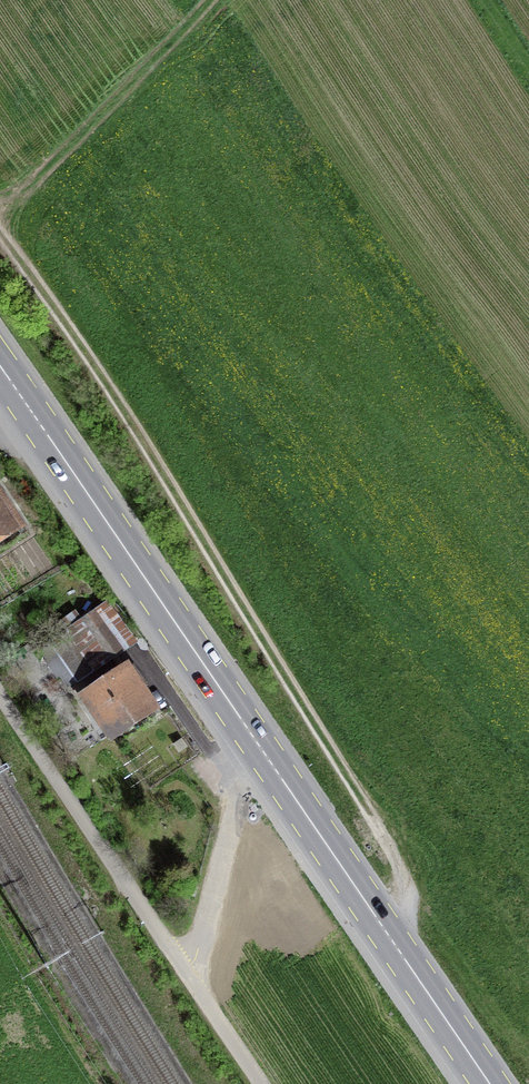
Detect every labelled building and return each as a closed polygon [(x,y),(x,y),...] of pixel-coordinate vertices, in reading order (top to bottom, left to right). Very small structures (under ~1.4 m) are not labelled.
[(0,490),(0,536),(21,522),(0,490)] [(53,642),(78,679),(123,649),(95,610),(53,642)] [(113,734),(151,708),(139,690),(145,686),(133,667),(88,695),(113,734)]
